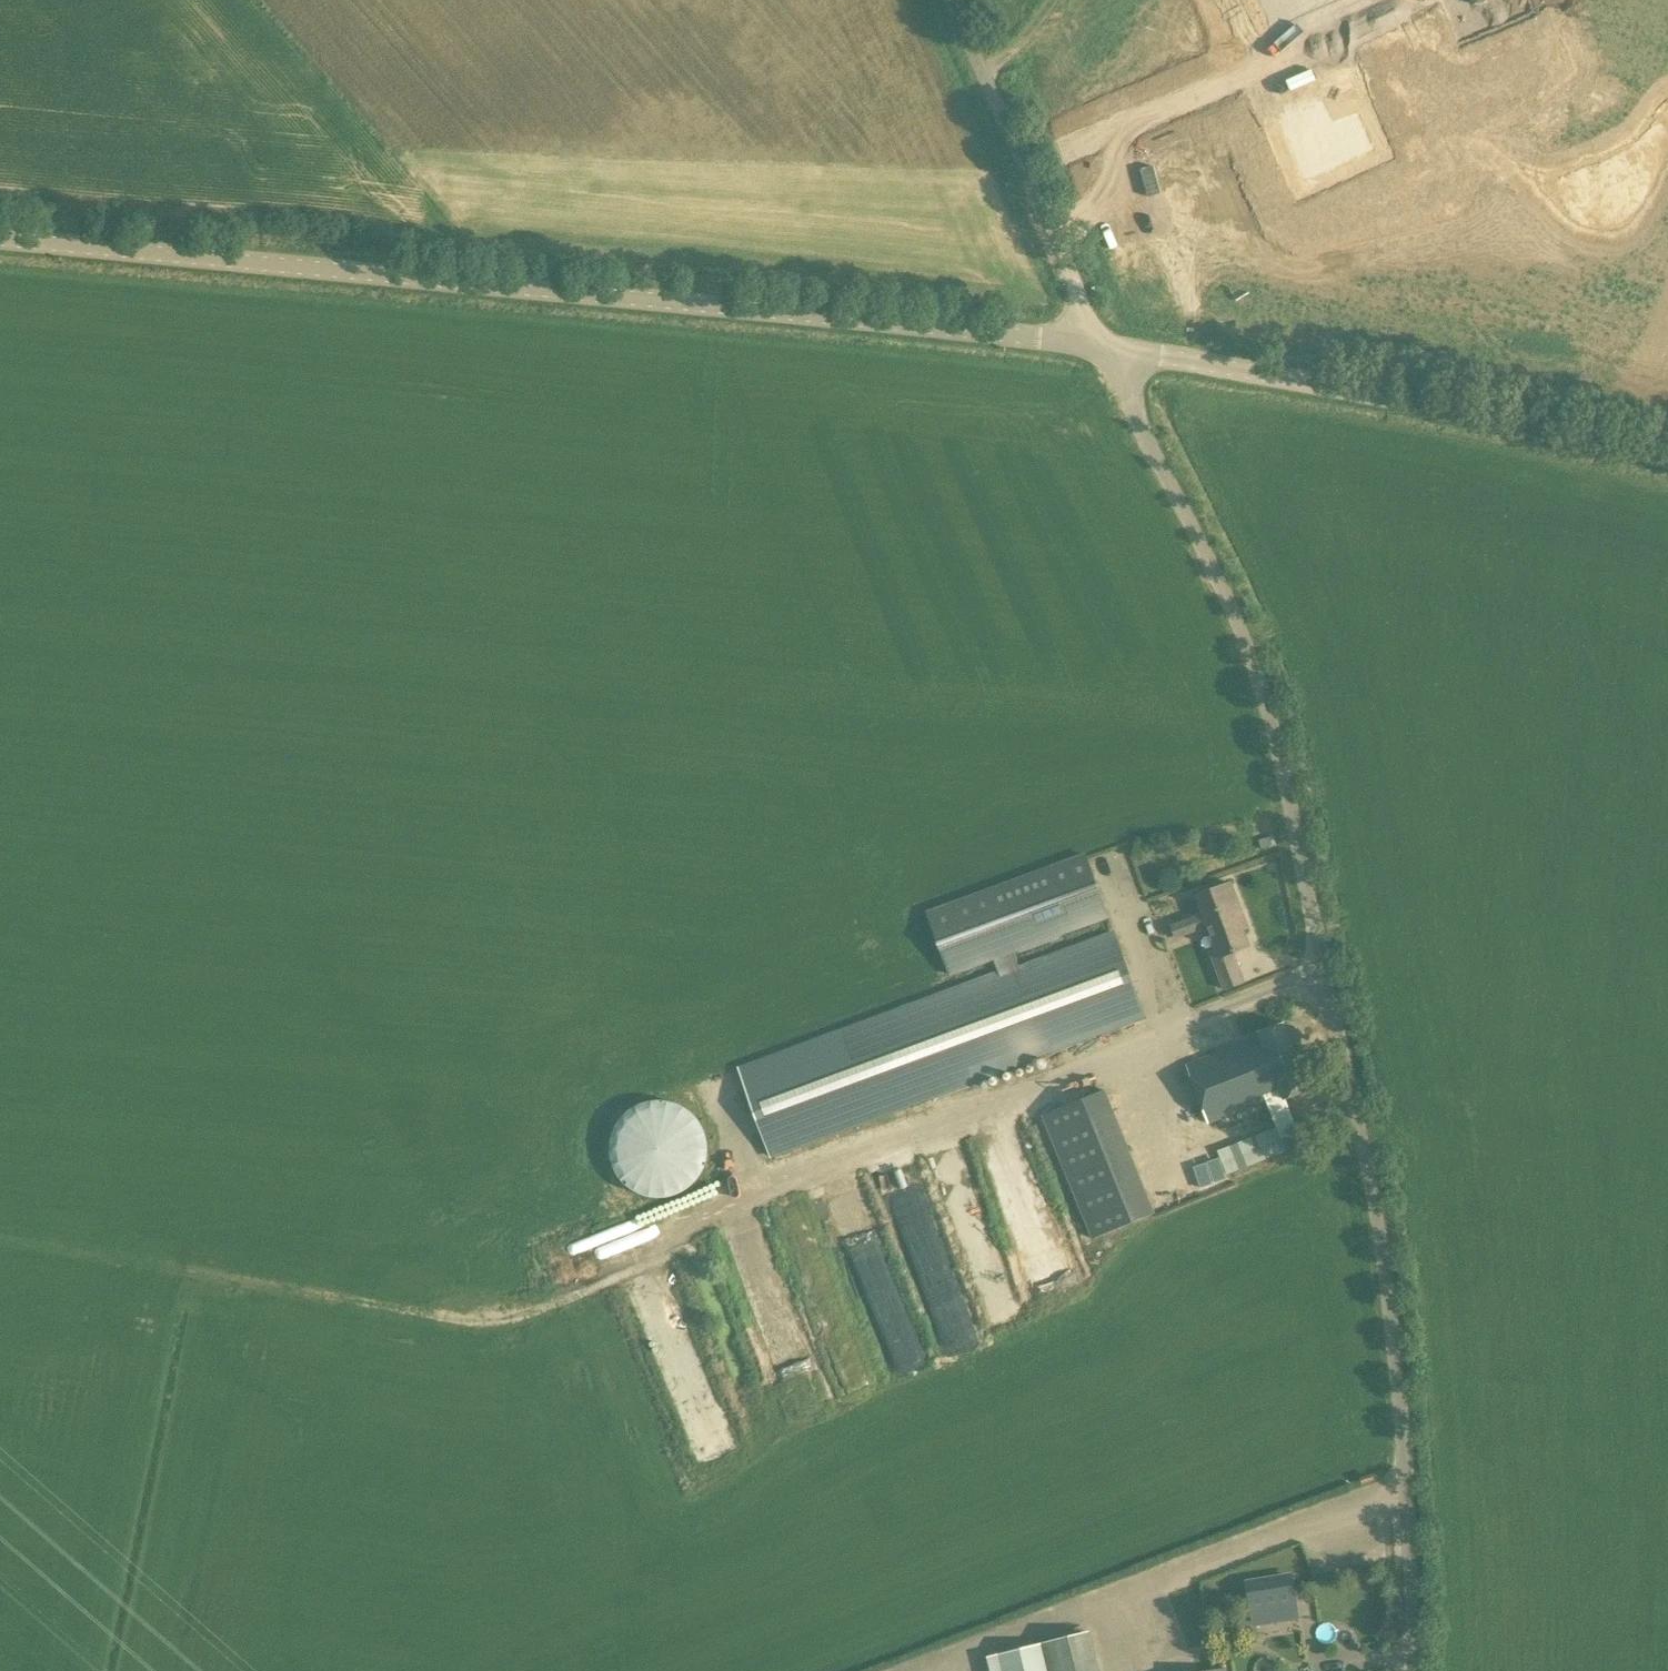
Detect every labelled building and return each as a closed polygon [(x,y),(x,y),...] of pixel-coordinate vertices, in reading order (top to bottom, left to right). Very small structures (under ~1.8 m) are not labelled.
[(1274,20),(1322,0),(1266,0),(1274,20)] [(1287,122),(1309,171),(1345,155),(1344,153),(1369,141),(1357,115),(1332,126),(1323,106),(1287,122)] [(993,960),(998,971),(903,1006),(903,1005),(737,1066),(771,1158),(1147,1017),(1115,931),(1019,966),(1014,953),(1110,917),(1086,854),(927,912),(951,976),(993,960)] [(1196,894),(1203,913),(1170,925),(1175,939),(1208,927),(1210,930),(1240,921),(1244,920),(1229,882),(1196,894)] [(1249,947),(1240,921),(1210,930),(1219,956),(1212,959),(1224,990),(1244,982),(1233,953),(1249,947)] [(1302,1145),(1284,1099),(1311,1090),(1284,1021),(1255,1032),(1250,1034),(1252,1039),(1186,1065),(1208,1124),(1266,1102),(1276,1127),(1217,1150),(1227,1175),(1302,1145)] [(1105,1090),(1042,1116),(1092,1239),(1155,1214),(1105,1090)] [(682,1192),(692,1185),(700,1176),(706,1164),(708,1152),(708,1140),(704,1128),(697,1117),(687,1108),(676,1103),(663,1100),(651,1101),(639,1105),(628,1112),(619,1121),(614,1133),(611,1145),(612,1158),(616,1170),(624,1181),(634,1190),(645,1195),(657,1197),(670,1196),(682,1192)] [(1039,1642),(999,1653),(1003,1670),(1100,1670),(1090,1630),(1039,1642)]
